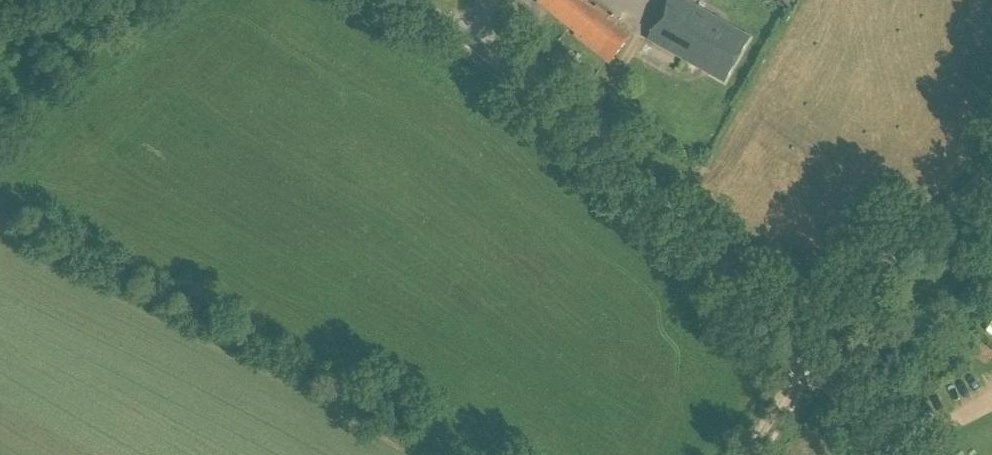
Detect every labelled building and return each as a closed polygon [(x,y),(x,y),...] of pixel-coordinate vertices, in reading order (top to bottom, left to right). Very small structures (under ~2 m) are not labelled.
[(609,64),(632,34),(596,6),(594,9),(583,0),(539,0),(537,2),(576,33),(574,35),(609,64)] [(724,82),(750,38),(699,9),(697,13),(674,0),(669,0),(647,40),(724,82)] [(991,357),(991,351),(983,345),(974,357),(986,365),(991,357)]
